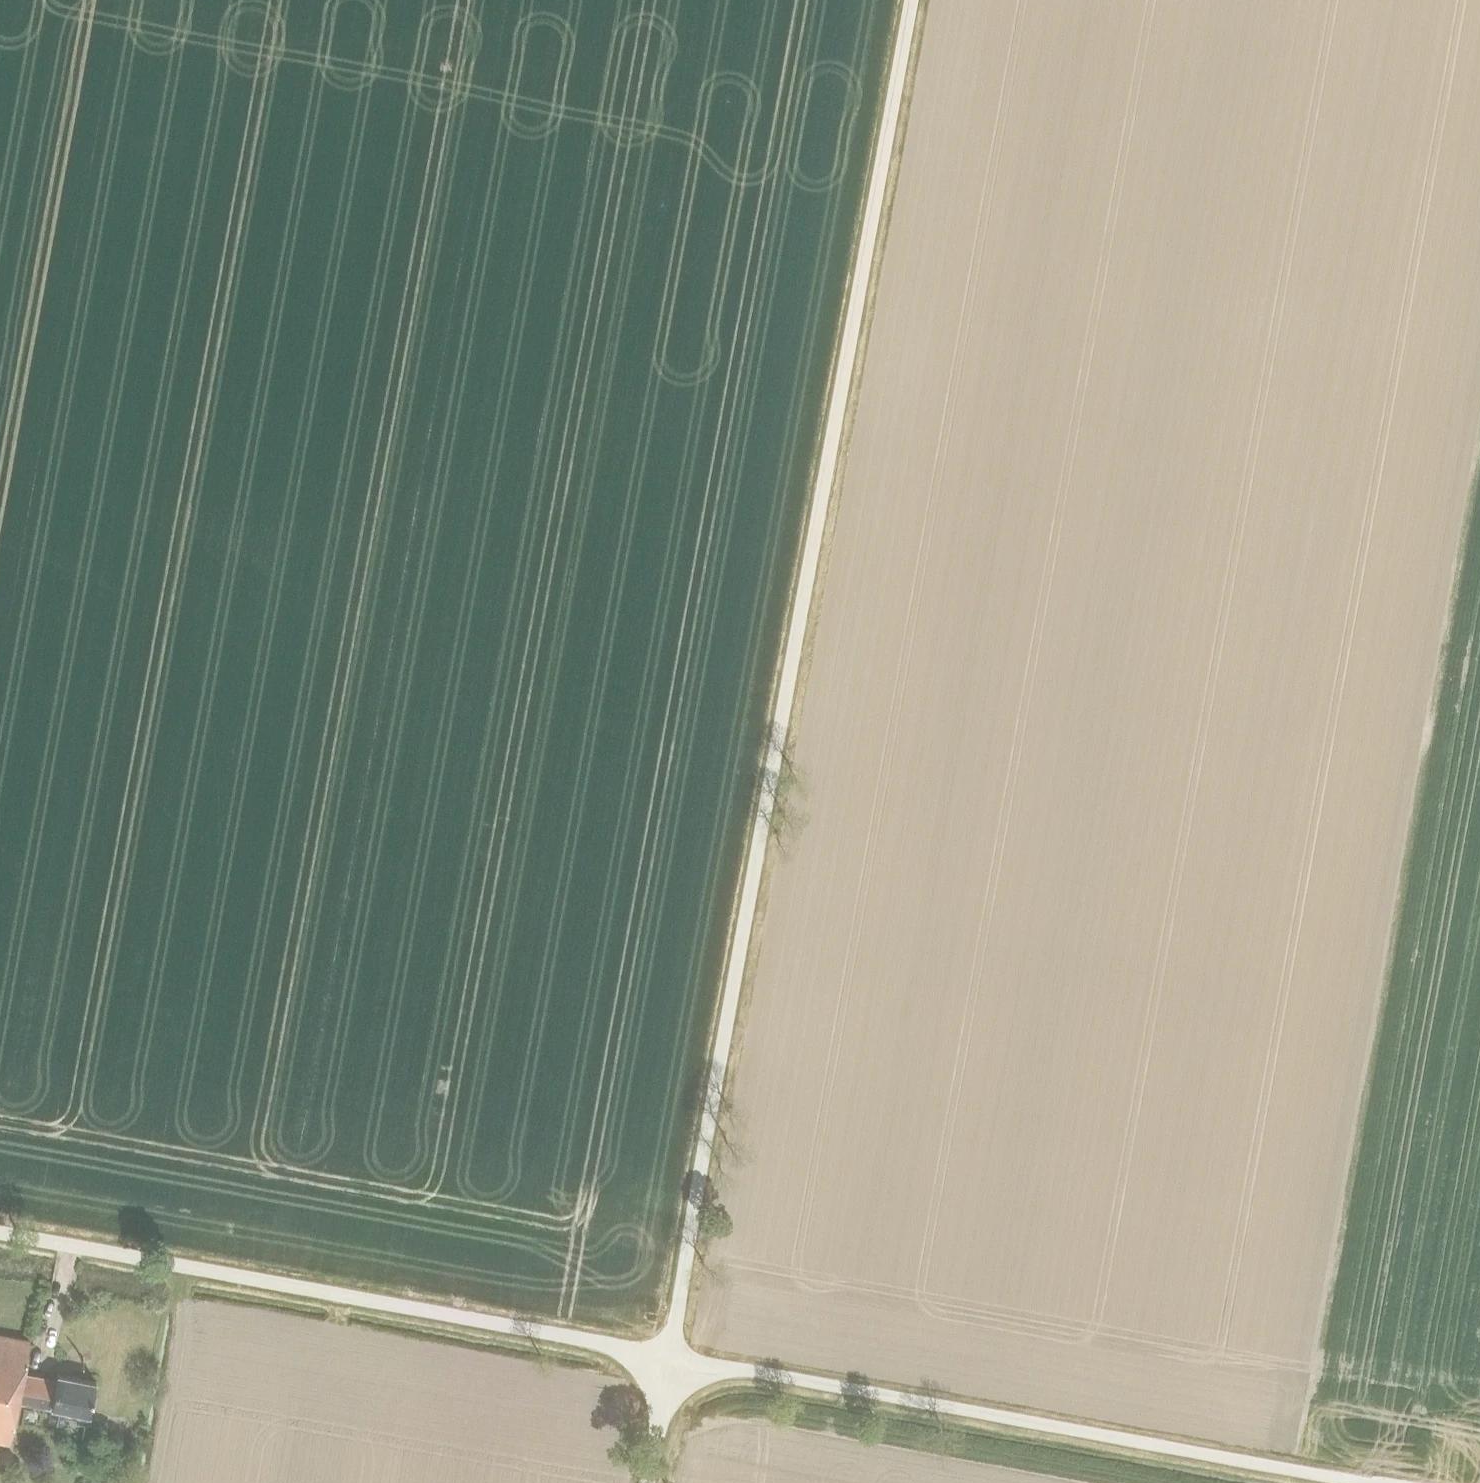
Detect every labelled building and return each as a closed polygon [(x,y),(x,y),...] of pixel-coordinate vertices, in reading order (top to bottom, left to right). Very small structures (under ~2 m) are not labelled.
[(22,1373),(28,1341),(0,1335),(0,1441),(9,1443),(17,1402),(52,1409),(52,1405),(54,1405),(51,1420),(66,1422),(67,1415),(89,1420),(97,1381),(56,1373),(55,1380),(22,1373)]
